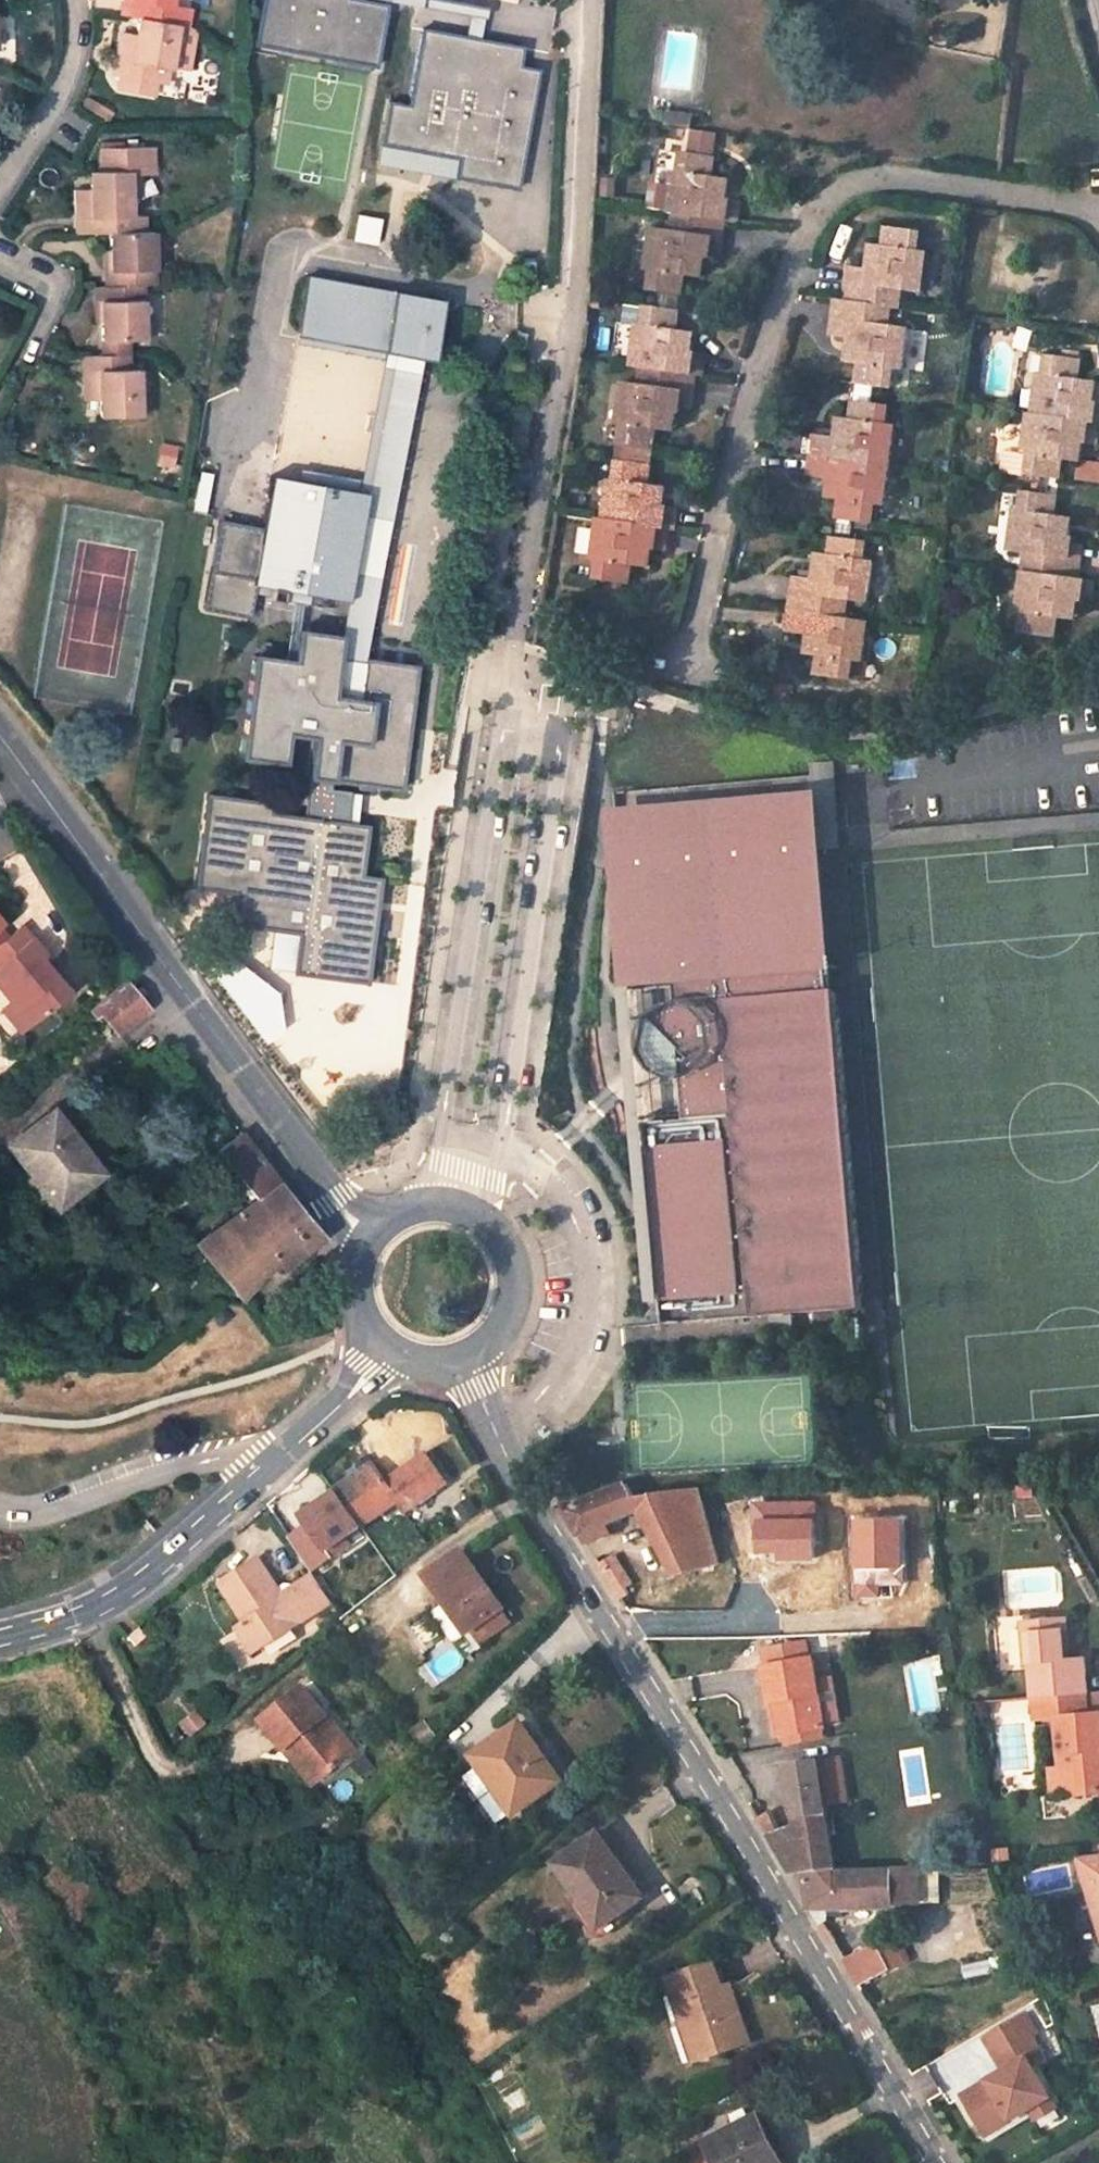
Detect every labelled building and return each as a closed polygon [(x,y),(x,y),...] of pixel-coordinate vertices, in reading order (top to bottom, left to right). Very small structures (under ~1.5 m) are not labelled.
[(172,0),(129,0),(127,19),(134,21),(142,22),(169,25),(172,0)] [(257,43),(374,66),(381,22),(384,6),(349,0),(265,0),(257,43)] [(492,0),(385,0),(384,6),(381,22),(424,30),(484,41),(492,0)] [(134,21),(128,64),(148,67),(149,59),(138,57),(142,22),(134,21)] [(145,86),(185,92),(190,48),(192,29),(188,27),(181,26),(169,25),(142,22),(138,57),(149,59),(148,67),(145,86)] [(484,41),(424,30),(410,107),(391,104),(383,144),(401,146),(396,176),(456,187),(458,177),(516,188),(536,71),(518,68),(521,48),(484,41)] [(91,192),(91,203),(82,203),(82,235),(107,234),(122,234),(121,216),(132,217),(131,176),(150,175),(149,148),(102,149),(102,172),(91,172),(91,192)] [(714,178),(716,157),(680,153),(677,173),(671,173),(666,213),(669,213),(727,221),(740,223),(743,204),(730,202),(733,181),(714,178)] [(91,192),(73,193),(73,235),(82,235),(82,203),(91,203),(91,192)] [(683,294),(686,274),(705,277),(708,258),(712,259),(712,252),(722,253),(727,221),(669,213),(668,231),(650,229),(645,271),(650,271),(647,290),(661,291),(683,294)] [(122,234),(145,233),(145,216),(132,217),(121,216),(122,234)] [(924,232),(886,228),(884,247),(869,244),(866,268),(847,266),(844,299),(893,306),(901,307),(903,288),(925,291),(931,253),(921,252),(924,232)] [(122,234),(107,234),(107,287),(149,286),(148,233),(145,233),(122,234)] [(374,272),(315,261),(313,277),(309,276),(299,332),(431,357),(441,302),(371,288),(374,272)] [(130,341),(150,341),(149,286),(107,287),(100,287),(101,339),(91,339),(91,357),(130,356),(130,341)] [(911,330),(891,327),(893,306),(844,299),(834,298),(830,332),(849,335),(847,360),(860,362),(858,384),(871,386),(894,389),(897,366),(906,367),(911,330)] [(707,357),(693,355),(695,336),(678,333),(681,312),(659,309),(644,307),(642,330),(635,329),(631,366),(643,367),(699,375),(705,375),(707,357)] [(103,421),(143,421),(142,374),(131,375),(130,356),(91,357),(92,390),(103,389),(103,402),(103,421)] [(82,358),(82,401),(103,402),(103,389),(92,390),(91,357),(82,358)] [(1036,377),(1031,412),(1098,422),(1098,405),(1096,405),(1098,386),(1081,383),(1083,363),(1045,357),(1043,378),(1036,377)] [(641,386),(622,383),(616,424),(623,424),(620,443),(635,444),(655,447),(657,430),(676,432),(678,413),(682,413),(683,405),(694,407),(699,375),(643,367),(641,386)] [(835,438),(816,436),(813,455),(891,466),(896,426),(889,424),(892,408),(869,404),(853,402),(851,421),(838,418),(835,438)] [(1062,459),(1082,462),(1084,442),(1098,443),(1098,438),(1098,423),(1031,412),(1027,412),(1021,451),(1026,451),(1024,472),(1041,474),(1056,476),(1060,477),(1062,459)] [(829,480),(826,498),(840,500),(837,519),(851,520),(876,523),(878,505),(886,506),(891,466),(813,455),(810,477),(829,480)] [(650,486),(652,467),(633,464),(616,461),(614,482),(608,481),(603,520),(669,528),(675,529),(677,514),(664,511),(668,489),(650,486)] [(1098,483),(1098,465),(1082,462),(1079,480),(1098,483)] [(1014,509),(1009,550),(1024,551),(1021,572),(1081,580),(1085,547),(1071,545),(1072,539),(1070,539),(1072,519),(1053,516),(1055,497),(1053,497),(1056,476),(1041,474),(1038,493),(1021,491),(1018,510),(1014,509)] [(366,495),(269,477),(260,530),(220,523),(205,612),(248,618),(254,583),(347,600),(366,495)] [(596,560),(594,580),(630,585),(633,566),(650,568),(652,549),(666,550),(669,528),(603,520),(597,519),(592,560),(596,560)] [(812,580),(794,577),(789,610),(849,619),(852,602),(870,604),(875,564),(867,563),(870,543),(848,539),(832,537),(830,557),(816,556),(812,580)] [(1019,630),(1056,636),(1059,621),(1077,623),(1080,603),(1094,605),(1097,582),(1081,580),(1021,572),(1016,612),(1021,613),(1019,630)] [(817,655),(814,676),(854,681),(857,662),(865,663),(872,622),(849,619),(789,610),(786,631),(808,633),(805,653),(817,655)] [(340,638),(299,633),(295,663),(255,658),(242,758),(282,763),(286,734),(314,737),(309,777),(328,780),(399,789),(414,669),(364,662),(359,702),(333,698),(340,638)] [(661,1325),(861,1306),(836,990),(830,990),(818,849),(838,848),(831,761),(810,763),(812,775),(612,792),(625,936),(668,932),(669,949),(668,949),(667,949),(667,950),(666,950),(665,950),(664,950),(663,950),(663,951),(662,951),(661,951),(660,951),(660,952),(659,952),(658,952),(657,952),(656,952),(656,953),(655,953),(655,954),(654,954),(653,954),(653,955),(652,955),(652,956),(651,956),(650,956),(650,957),(649,957),(648,958),(648,959),(647,959),(646,960),(646,961),(645,961),(645,962),(644,962),(643,962),(643,963),(643,964),(665,986),(673,994),(676,1033),(679,1066),(639,1069),(641,1099),(638,1099),(653,1287),(654,1297),(658,1297),(661,1325)] [(328,780),(309,777),(304,821),(341,825),(345,793),(327,791),(328,780)] [(271,806),(208,798),(196,888),(237,894),(234,924),(273,929),(301,932),(296,970),(296,972),(365,981),(379,880),(360,878),(366,829),(341,825),(304,821),(270,816),(271,806)] [(37,959),(42,954),(22,928),(0,946),(0,974),(7,983),(0,989),(0,991),(9,1002),(27,1024),(64,993),(37,959)] [(301,932),(273,929),(269,967),(296,970),(301,932)] [(149,1009),(126,983),(97,1007),(102,1014),(119,1034),(149,1009)] [(27,1024),(9,1002),(1,1010),(18,1031),(27,1024)] [(97,1007),(91,1012),(97,1017),(102,1014),(97,1007)] [(51,1111),(10,1144),(56,1202),(105,1166),(96,1155),(90,1160),(51,1111)] [(241,1133),(218,1151),(255,1197),(277,1180),(241,1133)] [(277,1180),(260,1194),(304,1249),(322,1236),(277,1180)] [(246,1204),(195,1242),(239,1296),(262,1272),(292,1249),(297,1254),(304,1249),(260,1194),(255,1197),(246,1204)] [(374,1466),(336,1491),(359,1525),(396,1500),(400,1505),(407,1515),(447,1486),(429,1457),(387,1485),(374,1466)] [(713,1469),(714,1479),(732,1478),(731,1468),(713,1469)] [(601,1525),(639,1510),(676,1575),(720,1564),(719,1562),(704,1503),(700,1491),(681,1492),(658,1494),(635,1497),(627,1485),(561,1508),(582,1542),(604,1533),(601,1525)] [(719,1562),(750,1553),(733,1494),(704,1503),(719,1562)] [(359,1525),(362,1529),(400,1505),(396,1500),(359,1525)] [(462,1549),(428,1573),(447,1601),(435,1611),(455,1640),(502,1607),(462,1549)] [(631,1584),(615,1560),(600,1569),(619,1601),(629,1594),(625,1588),(631,1584)] [(222,1591),(250,1627),(244,1632),(263,1657),(319,1611),(336,1598),(314,1570),(294,1586),(285,1584),(280,1589),(258,1561),(222,1591)] [(1025,1659),(1031,1659),(1033,1694),(1087,1690),(1084,1653),(1070,1654),(1068,1630),(1060,1630),(1059,1615),(1032,1617),(1034,1635),(1024,1635),(1025,1659)] [(1068,1630),(1067,1615),(1059,1615),(1060,1630),(1068,1630)] [(1032,1617),(1022,1617),(1024,1635),(1034,1635),(1032,1617)] [(813,1660),(763,1667),(768,1702),(769,1701),(778,1700),(783,1735),(824,1729),(813,1660)] [(309,1687),(267,1719),(290,1748),(298,1741),(325,1777),(358,1754),(309,1687)] [(768,1702),(774,1736),(783,1735),(778,1700),(769,1701),(768,1702)] [(1072,1791),(1098,1789),(1098,1712),(1052,1716),(1056,1766),(1070,1765),(1072,1791)] [(521,1723),(476,1755),(515,1811),(560,1780),(521,1723)] [(290,1748),(316,1784),(325,1777),(298,1741),(290,1748)] [(849,1801),(841,1757),(818,1760),(826,1807),(849,1801)] [(818,1760),(786,1765),(797,1825),(780,1830),(770,1810),(757,1818),(770,1839),(792,1875),(806,1875),(836,1873),(826,1807),(818,1760)] [(598,1831),(555,1862),(601,1927),(644,1897),(598,1831)] [(897,1904),(920,1903),(919,1867),(894,1867),(891,1870),(836,1873),(806,1875),(812,1908),(897,1906),(897,1904)] [(1098,1918),(1098,1887),(1090,1889),(1098,1918)] [(894,1940),(843,1960),(857,1984),(904,1961),(896,1945),(905,1939),(900,1930),(891,1935),(894,1940)] [(712,1962),(666,1978),(684,2025),(693,2021),(707,2057),(750,2042),(736,2001),(727,2004),(721,1989),(712,1962)] [(736,2001),(731,1985),(721,1989),(727,2004),(736,2001)] [(1035,2032),(1024,2014),(982,2038),(1002,2071),(960,2095),(984,2135),(1028,2109),(1035,2119),(1054,2107),(1029,2065),(1042,2057),(1029,2036),(1035,2032)] [(684,2025),(696,2061),(707,2057),(693,2021),(684,2025)] [(708,2141),(719,2162),(780,2162),(756,2117),(708,2141)]
